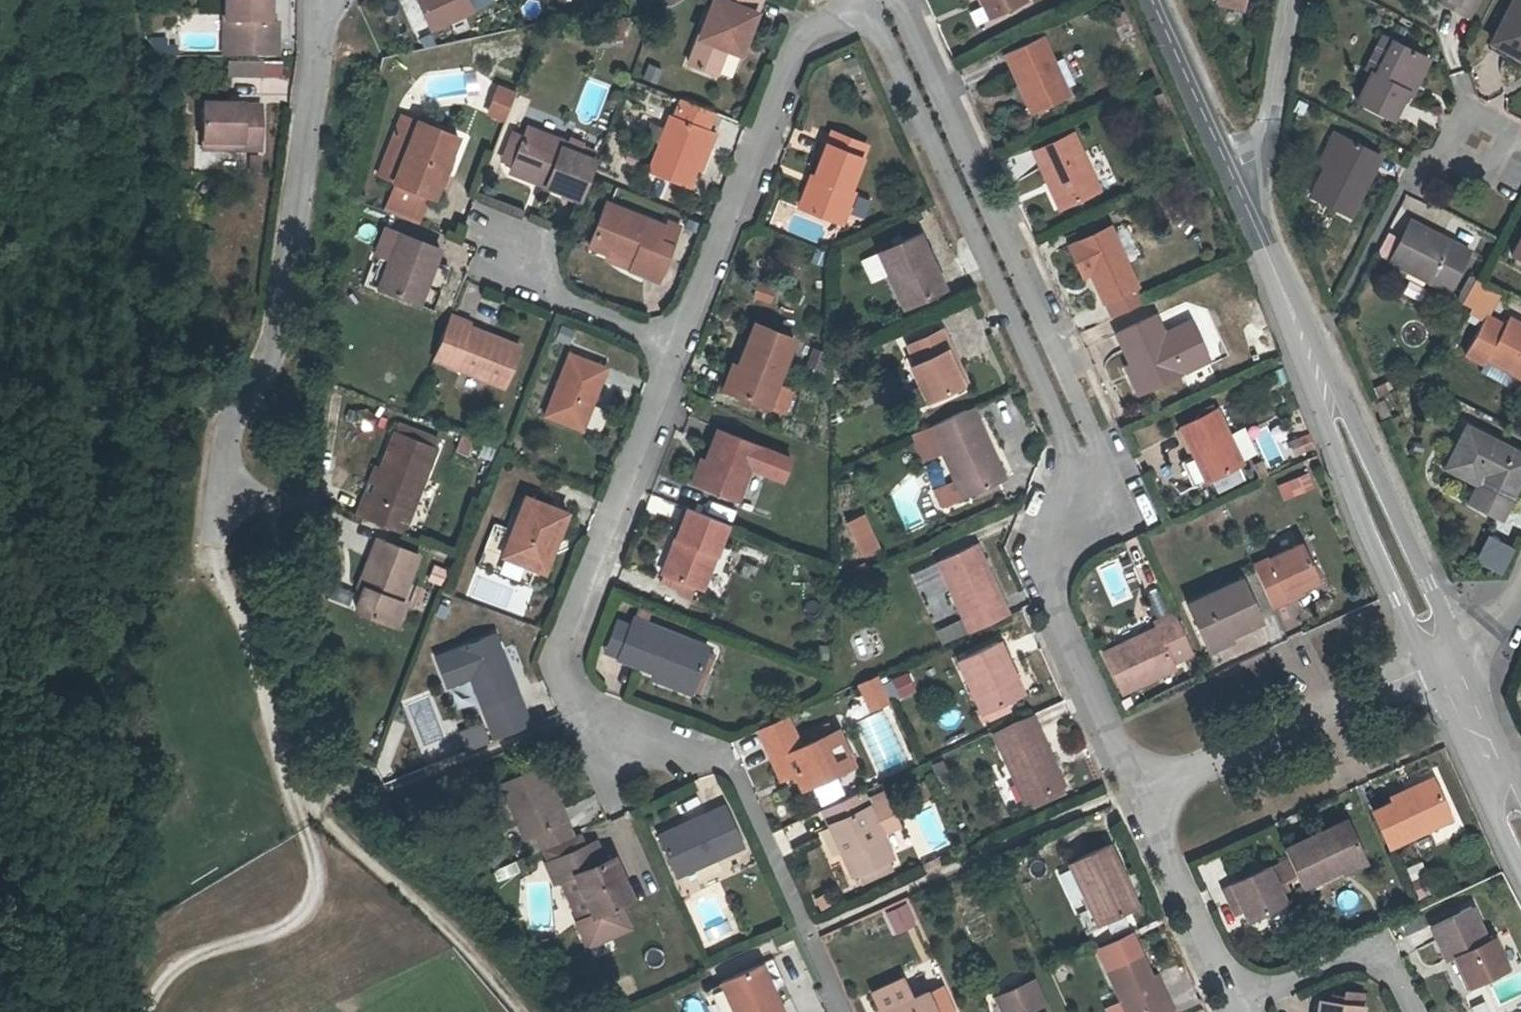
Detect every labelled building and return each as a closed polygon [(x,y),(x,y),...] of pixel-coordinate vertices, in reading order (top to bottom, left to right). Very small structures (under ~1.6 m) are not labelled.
[(227,55),(279,57),(279,23),(274,22),(274,0),(228,0),(227,55)] [(431,27),(471,9),(467,0),(419,0),(431,27)] [(727,48),(730,39),(744,43),(761,0),(712,0),(688,65),(715,77),(727,48)] [(990,18),(1027,2),(1026,0),(983,0),(990,18)] [(1458,2),(1454,8),(1471,17),(1480,0),(1454,0),(1458,2)] [(1512,53),(1520,58),(1520,0),(1519,0),(1496,45),(1512,53)] [(621,16),(596,21),(600,42),(625,37),(621,16)] [(1070,96),(1043,35),(1007,51),(1034,112),(1070,96)] [(1378,76),(1397,42),(1388,37),(1369,71),(1374,73),(1378,76)] [(730,39),(727,48),(741,53),(744,43),(730,39)] [(148,42),(158,59),(175,60),(175,48),(165,48),(165,41),(148,42)] [(1378,76),(1374,73),(1359,100),(1393,119),(1407,93),(1414,96),(1432,62),(1397,42),(1378,76)] [(242,74),(242,61),(226,61),(226,74),(242,74)] [(242,61),(242,74),(263,75),(263,62),(242,61)] [(646,63),(642,79),(656,83),(661,68),(646,63)] [(512,94),(497,88),(487,113),(502,119),(512,94)] [(686,188),(694,167),(707,136),(715,116),(678,102),(670,121),(668,120),(647,173),(686,188)] [(240,144),(240,156),(263,156),(265,108),(201,108),(200,144),(240,144)] [(395,183),(418,121),(401,114),(377,176),(395,183)] [(433,198),(437,188),(446,164),(449,165),(460,137),(418,121),(395,183),(433,198)] [(826,139),(861,152),(860,134),(825,122),(826,139)] [(511,165),(524,133),(513,128),(500,161),(511,165)] [(1325,167),(1343,134),(1336,130),(1318,163),(1325,167)] [(524,133),(511,165),(545,178),(542,184),(578,198),(591,167),(555,153),(557,147),(524,133)] [(1101,190),(1078,134),(1038,151),(1062,206),(1101,190)] [(1343,134),(1325,167),(1310,194),(1349,216),(1383,157),(1343,134)] [(707,136),(694,167),(702,171),(715,140),(707,136)] [(850,185),(861,152),(826,139),(813,174),(823,179),(811,212),(842,224),(856,188),(850,185)] [(240,144),(200,144),(199,154),(240,156),(240,144)] [(555,153),(591,167),(594,159),(559,144),(557,147),(555,153)] [(446,164),(437,188),(447,193),(457,168),(449,165),(446,164)] [(823,179),(813,174),(808,173),(795,206),(811,212),(823,179)] [(433,198),(395,183),(386,206),(424,221),(433,198)] [(665,227),(603,202),(585,243),(661,274),(672,246),(659,239),(665,227)] [(1471,252),(1414,221),(1392,263),(1448,294),(1471,252)] [(1089,261),(1095,275),(1112,314),(1143,300),(1110,225),(1067,243),(1077,266),(1089,261)] [(375,294),(414,310),(436,254),(383,233),(372,259),(386,265),(375,294)] [(946,288),(923,237),(880,256),(904,308),(946,288)] [(1089,261),(1077,266),(1083,280),(1095,275),(1089,261)] [(1500,292),(1481,282),(1469,305),(1488,315),(1500,292)] [(775,289),(759,283),(754,297),(770,303),(775,289)] [(1133,358),(1146,386),(1184,370),(1159,309),(1119,327),(1133,358)] [(450,319),(434,361),(505,389),(522,351),(467,329),(468,325),(450,319)] [(1491,320),(1472,356),(1520,382),(1520,324),(1513,320),(1509,330),(1491,320)] [(745,371),(736,394),(771,408),(784,413),(791,395),(778,390),(798,341),(755,324),(738,368),(745,371)] [(905,343),(915,365),(906,369),(921,403),(957,387),(942,355),(949,351),(939,329),(905,343)] [(604,366),(566,351),(542,415),(579,430),(604,366)] [(1146,386),(1133,358),(1127,361),(1140,390),(1146,386)] [(1195,369),(1199,384),(1221,377),(1216,362),(1195,369)] [(745,371),(738,368),(732,366),(723,389),(736,394),(745,371)] [(1199,487),(1248,464),(1221,408),(1186,425),(1200,456),(1186,461),(1199,487)] [(978,424),(970,410),(932,427),(956,481),(961,481),(968,497),(1008,478),(982,422),(978,424)] [(401,436),(441,452),(445,442),(405,425),(401,436)] [(1518,488),(1520,483),(1520,454),(1470,426),(1451,462),(1481,479),(1485,470),(1518,488)] [(793,460),(718,430),(696,486),(737,502),(750,470),(784,483),(793,460)] [(1288,441),(1293,457),(1313,451),(1308,435),(1288,441)] [(441,452),(401,436),(388,473),(369,520),(407,534),(441,452)] [(369,520),(388,473),(376,469),(358,515),(369,520)] [(1503,517),(1518,488),(1485,470),(1481,479),(1471,500),(1503,517)] [(1276,484),(1282,502),(1315,491),(1309,473),(1276,484)] [(547,542),(556,546),(568,513),(527,495),(516,523),(493,515),(472,569),(524,589),(530,570),(536,571),(547,542)] [(731,526),(690,510),(677,538),(684,541),(677,555),(671,553),(662,574),(705,591),(731,526)] [(864,516),(849,523),(864,555),(879,548),(864,516)] [(1139,536),(1124,542),(1143,588),(1157,582),(1139,536)] [(972,632),(1012,613),(980,541),(938,560),(972,632)] [(547,542),(536,571),(544,575),(556,546),(547,542)] [(1485,544),(1479,556),(1502,567),(1507,555),(1485,544)] [(1289,597),(1301,592),(1319,584),(1302,545),(1254,566),(1274,611),(1291,604),(1289,597)] [(363,589),(368,593),(359,613),(401,631),(409,611),(402,608),(421,562),(382,546),(363,589)] [(1097,567),(1112,605),(1132,598),(1116,559),(1097,567)] [(1226,635),(1229,641),(1260,628),(1242,584),(1185,611),(1201,647),(1226,635)] [(350,603),(352,587),(334,585),(333,601),(350,603)] [(1146,596),(1155,616),(1168,610),(1159,590),(1146,596)] [(1289,597),(1291,604),(1304,599),(1301,592),(1289,597)] [(1175,664),(1194,655),(1176,616),(1155,624),(1158,632),(1105,655),(1122,694),(1177,668),(1175,664)] [(933,628),(940,643),(966,633),(960,617),(933,628)] [(632,632),(620,661),(675,684),(673,690),(693,697),(711,652),(636,620),(632,632)] [(620,661),(632,632),(612,624),(600,655),(620,661)] [(528,723),(494,635),(433,659),(444,688),(468,679),(490,737),(528,723)] [(1226,635),(1201,647),(1206,656),(1229,645),(1229,641),(1226,635)] [(1011,668),(1000,639),(957,657),(982,713),(1016,698),(1004,671),(1011,668)] [(891,699),(916,688),(908,670),(883,681),(891,699)] [(888,703),(876,676),(855,686),(868,713),(888,703)] [(1020,805),(1024,803),(1061,785),(1028,716),(988,734),(1020,805)] [(785,718),(754,732),(777,782),(792,775),(798,789),(837,772),(821,738),(799,748),(785,718)] [(544,857),(573,844),(543,773),(501,792),(525,845),(536,841),(544,857)] [(678,810),(722,794),(715,776),(672,791),(678,810)] [(1373,808),(1391,848),(1456,819),(1439,779),(1410,792),(1408,787),(1392,794),(1394,799),(1373,808)] [(880,802),(887,798),(879,783),(862,791),(823,808),(853,875),(857,873),(890,859),(893,858),(881,833),(899,825),(888,801),(871,810),(869,806),(868,804),(879,799),(880,802)] [(1061,785),(1024,803),(1029,812),(1065,796),(1061,785)] [(871,810),(888,801),(887,798),(880,802),(879,799),(868,804),(869,806),(871,810)] [(743,854),(725,812),(661,841),(680,882),(743,854)] [(1286,854),(1296,875),(1297,879),(1335,862),(1334,858),(1359,847),(1345,816),(1281,843),(1286,854)] [(544,857),(540,858),(547,874),(585,857),(578,841),(573,844),(544,857)] [(1138,902),(1111,841),(1072,860),(1099,921),(1138,902)] [(1334,858),(1335,862),(1338,868),(1363,857),(1359,847),(1334,858)] [(585,857),(547,874),(555,892),(563,889),(578,927),(588,952),(629,934),(619,910),(631,904),(614,866),(605,869),(597,852),(585,857)] [(1296,875),(1286,854),(1263,864),(1273,885),(1282,881),(1296,875)] [(890,859),(857,873),(860,882),(894,867),(890,859)] [(923,866),(926,872),(941,865),(938,859),(923,866)] [(1280,903),(1273,885),(1263,864),(1217,884),(1225,901),(1237,896),(1242,907),(1247,917),(1280,903)] [(1282,881),(1273,885),(1280,903),(1290,899),(1282,881)] [(1237,896),(1225,901),(1230,913),(1242,907),(1237,896)] [(883,910),(894,933),(919,922),(907,898),(883,910)] [(1434,922),(1448,955),(1455,951),(1470,985),(1514,966),(1498,932),(1490,935),(1476,903),(1434,922)] [(1168,1001),(1161,1004),(1140,957),(1111,970),(1130,1011),(1173,1011),(1168,1001)] [(707,1011),(725,1011),(732,1009),(733,1011),(779,1011),(770,990),(782,985),(770,958),(699,991),(707,1011)] [(1042,1011),(1046,1008),(1029,972),(992,989),(1001,1011),(1042,1011)] [(937,992),(932,978),(918,984),(921,991),(902,999),(893,978),(864,992),(873,1011),(874,1011),(930,1011),(923,997),(937,992)] [(930,1011),(945,1011),(937,992),(923,997),(930,1011)] [(1334,996),(1333,1003),(1363,1008),(1365,996),(1346,992),(1345,998),(1334,996)] [(1367,1009),(1363,1008),(1333,1003),(1322,1002),(1320,1011),(1367,1011),(1367,1009)]
